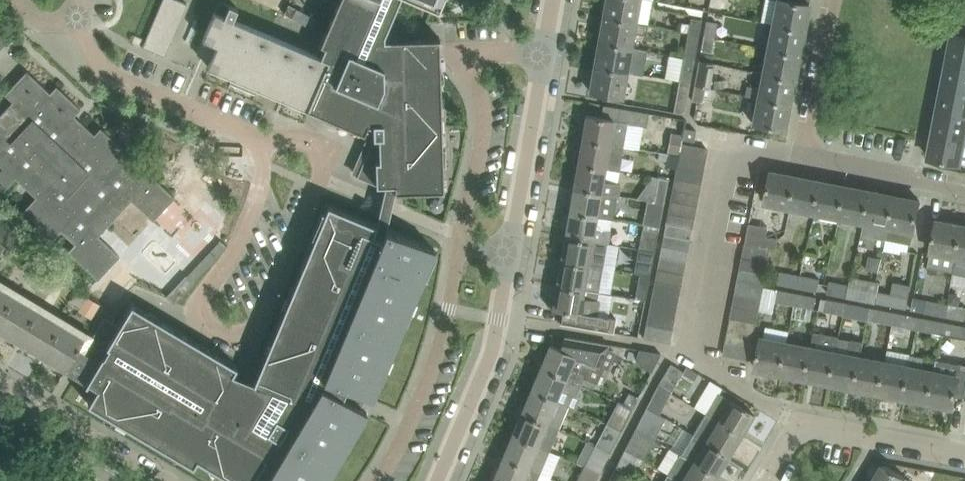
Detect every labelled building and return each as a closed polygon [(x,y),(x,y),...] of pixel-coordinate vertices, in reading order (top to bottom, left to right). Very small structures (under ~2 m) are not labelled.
[(143,46),(165,56),(187,3),(180,0),(163,0),(143,46)] [(307,108),(308,108),(312,110),(365,133),(368,124),(372,125),(373,126),(374,136),(371,143),(357,175),(357,176),(377,184),(386,184),(395,184),(395,191),(444,190),(443,167),(447,167),(447,149),(443,149),(441,71),(440,37),(423,37),(385,38),(385,34),(389,25),(400,0),(344,0),(335,20),(332,28),(325,44),(321,42),(316,54),(328,59),(307,108)] [(432,7),(439,10),(443,0),(415,0),(432,7)] [(603,1),(601,12),(604,14),(604,16),(635,21),(639,0),(606,0),(603,1)] [(708,11),(725,14),(727,0),(710,0),(708,11)] [(773,23),(804,29),(809,4),(789,0),(777,0),(773,23)] [(203,39),(200,46),(214,52),(208,66),(307,108),(328,59),(316,54),(269,34),(242,22),(233,18),(238,7),(237,7),(222,1),(217,12),(215,11),(203,39)] [(604,16),(599,41),(631,46),(635,21),(604,16)] [(689,32),(688,34),(693,35),(694,31),(699,32),(699,34),(700,34),(702,19),(691,17),(690,23),(682,22),(680,30),(689,32)] [(707,20),(704,37),(709,38),(710,34),(715,35),(717,22),(707,20)] [(773,23),(768,48),(799,54),(804,29),(773,23)] [(688,34),(684,57),(695,59),(700,34),(699,34),(699,32),(694,31),(693,35),(688,34)] [(949,57),(964,61),(964,34),(954,32),(949,57)] [(9,40),(1,33),(0,35),(0,50),(9,40)] [(712,52),(715,35),(710,34),(709,38),(704,37),(701,50),(712,52)] [(599,41),(595,66),(626,71),(631,46),(599,41)] [(768,48),(763,73),(795,79),(799,54),(768,48)] [(684,57),(680,81),(691,83),(695,59),(684,57)] [(944,82),(964,86),(964,61),(949,57),(944,82)] [(700,60),(695,86),(700,87),(701,84),(706,84),(705,86),(706,86),(710,87),(715,63),(700,60)] [(622,97),(626,71),(595,66),(590,91),(622,97)] [(14,85),(5,94),(13,101),(0,115),(0,187),(4,190),(16,177),(37,196),(24,209),(54,237),(61,230),(75,243),(68,251),(98,279),(120,256),(98,235),(132,199),(153,220),(162,211),(175,197),(145,169),(138,176),(124,163),(131,155),(101,127),(95,134),(75,115),(81,108),(57,86),(51,92),(27,70),(14,85)] [(746,95),(758,98),(758,97),(790,103),(795,79),(763,73),(760,87),(748,85),(746,95)] [(724,79),(714,80),(715,88),(725,87),(724,79)] [(686,110),(691,83),(680,81),(674,111),(681,112),(686,110)] [(939,107),(964,112),(964,86),(944,82),(939,107)] [(703,102),(706,86),(705,86),(706,84),(701,84),(700,87),(695,86),(692,100),(703,102)] [(785,129),(790,103),(758,97),(758,98),(753,123),(785,129)] [(603,105),(601,117),(587,114),(582,139),(609,144),(624,146),(639,149),(643,125),(647,126),(649,113),(603,105)] [(934,131),(964,137),(964,112),(939,107),(934,131)] [(684,134),(683,138),(694,141),(696,130),(685,127),(684,134)] [(964,141),(964,137),(934,131),(929,157),(961,163),(964,141)] [(670,152),(670,153),(680,155),(680,154),(682,143),(683,138),(684,134),(672,132),(668,152),(670,152)] [(582,139),(578,163),(606,168),(620,170),(624,146),(609,144),(582,139)] [(682,143),(680,154),(701,159),(704,147),(682,143)] [(667,166),(677,168),(678,166),(680,155),(670,153),(667,166)] [(680,155),(678,166),(699,170),(701,159),(680,154),(680,155)] [(578,163),(574,187),(601,192),(620,195),(622,183),(604,180),(606,168),(578,163)] [(677,168),(675,177),(697,181),(699,170),(678,166),(677,168)] [(766,202),(791,206),(797,176),(772,171),(766,202)] [(797,176),(791,206),(816,211),(822,181),(797,176)] [(659,177),(655,200),(655,201),(664,203),(669,178),(659,177)] [(675,177),(673,188),(695,193),(697,181),(675,177)] [(822,181),(816,211),(840,216),(846,185),(822,181)] [(846,185),(840,216),(865,221),(871,190),(846,185)] [(574,187),(570,212),(598,216),(614,219),(618,195),(620,196),(620,195),(601,192),(574,187)] [(673,188),(671,200),(693,204),(695,193),(673,188)] [(871,190),(865,221),(863,235),(886,239),(889,226),(895,195),(871,190)] [(920,200),(895,195),(889,226),(886,239),(911,244),(920,200)] [(660,226),(664,203),(655,201),(655,200),(648,199),(643,223),(660,226)] [(671,200),(669,211),(691,216),(693,204),(671,200)] [(77,375),(87,382),(86,384),(87,385),(89,382),(98,387),(88,403),(104,412),(107,406),(118,412),(114,418),(116,420),(117,419),(120,414),(130,420),(127,425),(127,426),(155,443),(156,442),(159,437),(169,443),(166,449),(168,451),(168,450),(172,444),(182,450),(178,456),(194,466),(194,465),(198,459),(211,467),(212,467),(215,461),(225,467),(222,473),(224,475),(224,474),(228,469),(238,475),(234,480),(235,480),(317,480),(319,478),(324,480),(326,480),(344,451),(338,447),(344,437),(350,441),(351,438),(345,434),(351,424),(357,428),(367,412),(358,406),(362,395),(372,399),(380,381),(373,378),(377,368),(384,370),(385,368),(379,365),(383,354),(390,357),(404,324),(397,321),(402,310),(408,313),(409,310),(403,307),(407,297),(414,299),(424,276),(424,277),(427,278),(428,277),(427,276),(432,264),(430,263),(423,260),(427,249),(428,249),(429,247),(429,246),(410,239),(387,229),(386,229),(383,236),(374,232),(377,225),(341,210),(329,205),(328,204),(325,212),(322,210),(321,212),(322,212),(317,224),(320,226),(326,228),(321,239),(316,237),(315,237),(314,239),(314,240),(320,242),(316,253),(310,251),(309,250),(295,283),(296,284),(302,286),(298,297),(291,294),(290,297),(296,300),(292,311),(286,308),(285,308),(271,341),(272,341),(278,344),(273,355),(267,352),(266,355),(272,357),(268,368),(261,366),(261,365),(254,382),(233,373),(237,366),(222,357),(218,363),(208,357),(212,351),(209,349),(206,356),(195,350),(199,343),(170,326),(167,332),(156,326),(160,320),(158,319),(154,325),(144,319),(148,313),(134,304),(132,303),(119,325),(111,321),(104,316),(94,334),(84,351),(89,354),(77,375)] [(669,211),(666,222),(689,227),(691,216),(669,211)] [(570,212),(565,236),(592,240),(607,243),(609,243),(611,230),(596,228),(598,216),(570,212)] [(954,271),(957,255),(963,225),(938,220),(929,266),(954,271)] [(666,222),(664,234),(687,238),(689,227),(666,222)] [(643,227),(639,248),(645,249),(655,251),(659,230),(643,227)] [(664,234),(662,245),(685,250),(687,238),(664,234)] [(757,245),(772,248),(777,249),(779,238),(759,234),(757,245)] [(565,236),(561,260),(588,265),(603,267),(607,243),(592,240),(565,236)] [(746,243),(744,256),(769,261),(772,248),(757,245),(746,243)] [(662,245),(660,256),(683,261),(685,250),(662,245)] [(7,248),(3,255),(15,263),(20,256),(7,248)] [(639,249),(638,250),(634,272),(651,274),(655,252),(639,249)] [(871,253),(868,267),(879,269),(883,256),(871,253)] [(660,256),(657,268),(681,272),(683,261),(660,256)] [(744,256),(741,268),(767,273),(769,261),(744,256)] [(40,267),(29,260),(24,269),(34,276),(40,267)] [(561,260),(557,284),(584,289),(602,292),(602,291),(599,291),(603,267),(588,265),(561,260)] [(801,274),(799,287),(818,291),(821,278),(811,276),(813,265),(804,264),(801,274)] [(657,268),(655,279),(679,284),(681,272),(657,268)] [(741,268),(739,280),(764,285),(767,273),(741,268)] [(778,283),(799,287),(801,274),(781,270),(778,283)] [(167,296),(174,303),(196,279),(190,273),(180,284),(179,283),(167,296)] [(877,281),(852,276),(848,296),(872,301),(877,281)] [(655,279),(653,290),(677,295),(679,284),(655,279)] [(739,280),(737,292),(762,297),(764,286),(764,285),(739,280)] [(850,284),(830,280),(828,293),(848,296),(850,284)] [(877,281),(872,301),(908,308),(912,284),(894,281),(892,293),(879,290),(881,282),(877,281)] [(598,315),(602,292),(584,289),(557,284),(555,295),(550,294),(548,306),(553,307),(553,309),(563,310),(561,323),(613,332),(616,318),(598,315)] [(638,284),(635,297),(645,299),(648,287),(638,284)] [(66,371),(66,369),(77,375),(89,354),(84,351),(79,348),(86,337),(0,286),(0,331),(66,371)] [(762,297),(760,310),(759,310),(774,313),(776,301),(795,305),(798,292),(764,286),(762,297)] [(653,290),(651,302),(675,306),(677,295),(653,290)] [(737,292),(734,305),(760,310),(762,297),(737,292)] [(798,292),(795,305),(815,309),(817,296),(798,292)] [(847,302),(827,298),(825,310),(844,314),(847,302)] [(926,312),(943,315),(945,309),(949,310),(950,304),(948,303),(928,299),(926,312)] [(95,300),(89,309),(97,314),(103,305),(95,300)] [(651,302),(648,313),(673,318),(675,306),(651,302)] [(847,302),(844,314),(868,319),(871,306),(847,302)] [(943,315),(964,319),(964,306),(948,303),(950,304),(949,310),(945,309),(943,315)] [(734,305),(732,317),(757,322),(759,310),(760,310),(734,305)] [(868,319),(869,320),(893,324),(895,311),(871,306),(868,319)] [(895,311),(893,324),(917,329),(920,316),(895,311)] [(648,313),(646,324),(671,329),(673,318),(648,313)] [(920,316),(917,329),(929,331),(928,337),(942,334),(945,321),(920,316)] [(732,317),(729,329),(755,334),(757,322),(732,317)] [(942,334),(964,338),(964,325),(945,321),(942,334)] [(669,342),(671,329),(646,324),(644,337),(669,342)] [(729,329),(727,341),(752,346),(755,334),(729,329)] [(812,347),(806,377),(831,382),(837,352),(840,336),(815,330),(812,347)] [(944,335),(942,350),(952,352),(955,337),(944,335)] [(566,377),(581,384),(591,363),(599,367),(600,365),(608,369),(616,351),(608,347),(610,344),(565,336),(560,348),(550,344),(541,367),(566,377)] [(756,368),(782,373),(788,342),(762,337),(756,368)] [(837,352),(831,382),(855,387),(861,356),(862,357),(865,341),(852,339),(849,354),(837,352)] [(750,359),(752,346),(727,341),(724,354),(750,359)] [(788,342),(782,373),(806,377),(812,347),(788,342)] [(639,349),(637,356),(641,365),(652,371),(659,357),(661,353),(639,349)] [(910,366),(904,397),(928,401),(934,371),(923,369),(925,357),(913,354),(911,366),(910,366)] [(861,356),(855,387),(880,392),(886,361),(862,357),(861,356)] [(928,401),(954,406),(956,393),(964,395),(964,364),(936,358),(934,371),(928,401)] [(886,361),(880,392),(904,397),(910,366),(886,361)] [(658,384),(671,392),(684,371),(671,363),(658,384)] [(541,367),(531,389),(556,400),(569,406),(573,394),(577,396),(581,384),(566,377),(541,367)] [(658,384),(647,406),(660,413),(671,392),(658,384)] [(531,389),(522,412),(559,428),(569,406),(556,400),(531,389)] [(622,394),(618,401),(624,403),(633,408),(639,397),(629,392),(627,396),(622,394)] [(706,413),(742,434),(755,413),(719,392),(706,413)] [(618,401),(607,423),(622,429),(633,408),(624,403),(618,401)] [(647,406),(636,427),(655,438),(666,417),(660,414),(660,413),(647,406)] [(522,412),(512,435),(550,451),(559,428),(522,412)] [(694,433),(730,455),(742,434),(706,413),(694,433)] [(607,423),(596,444),(601,447),(610,452),(622,429),(607,423)] [(636,427),(625,448),(639,456),(644,459),(655,438),(636,427)] [(681,454),(717,475),(730,455),(694,433),(681,454)] [(550,451),(512,435),(503,457),(540,473),(550,451)] [(596,444),(584,466),(600,473),(610,452),(601,447),(596,444)] [(628,474),(639,456),(625,448),(616,467),(628,474)] [(680,480),(714,480),(717,475),(681,454),(669,474),(680,480)] [(493,480),(496,480),(537,480),(540,473),(503,457),(493,480)] [(874,480),(914,480),(884,463),(874,480)] [(600,473),(584,466),(577,480),(595,480),(600,473)] [(609,480),(621,480),(624,475),(615,470),(609,480)]
